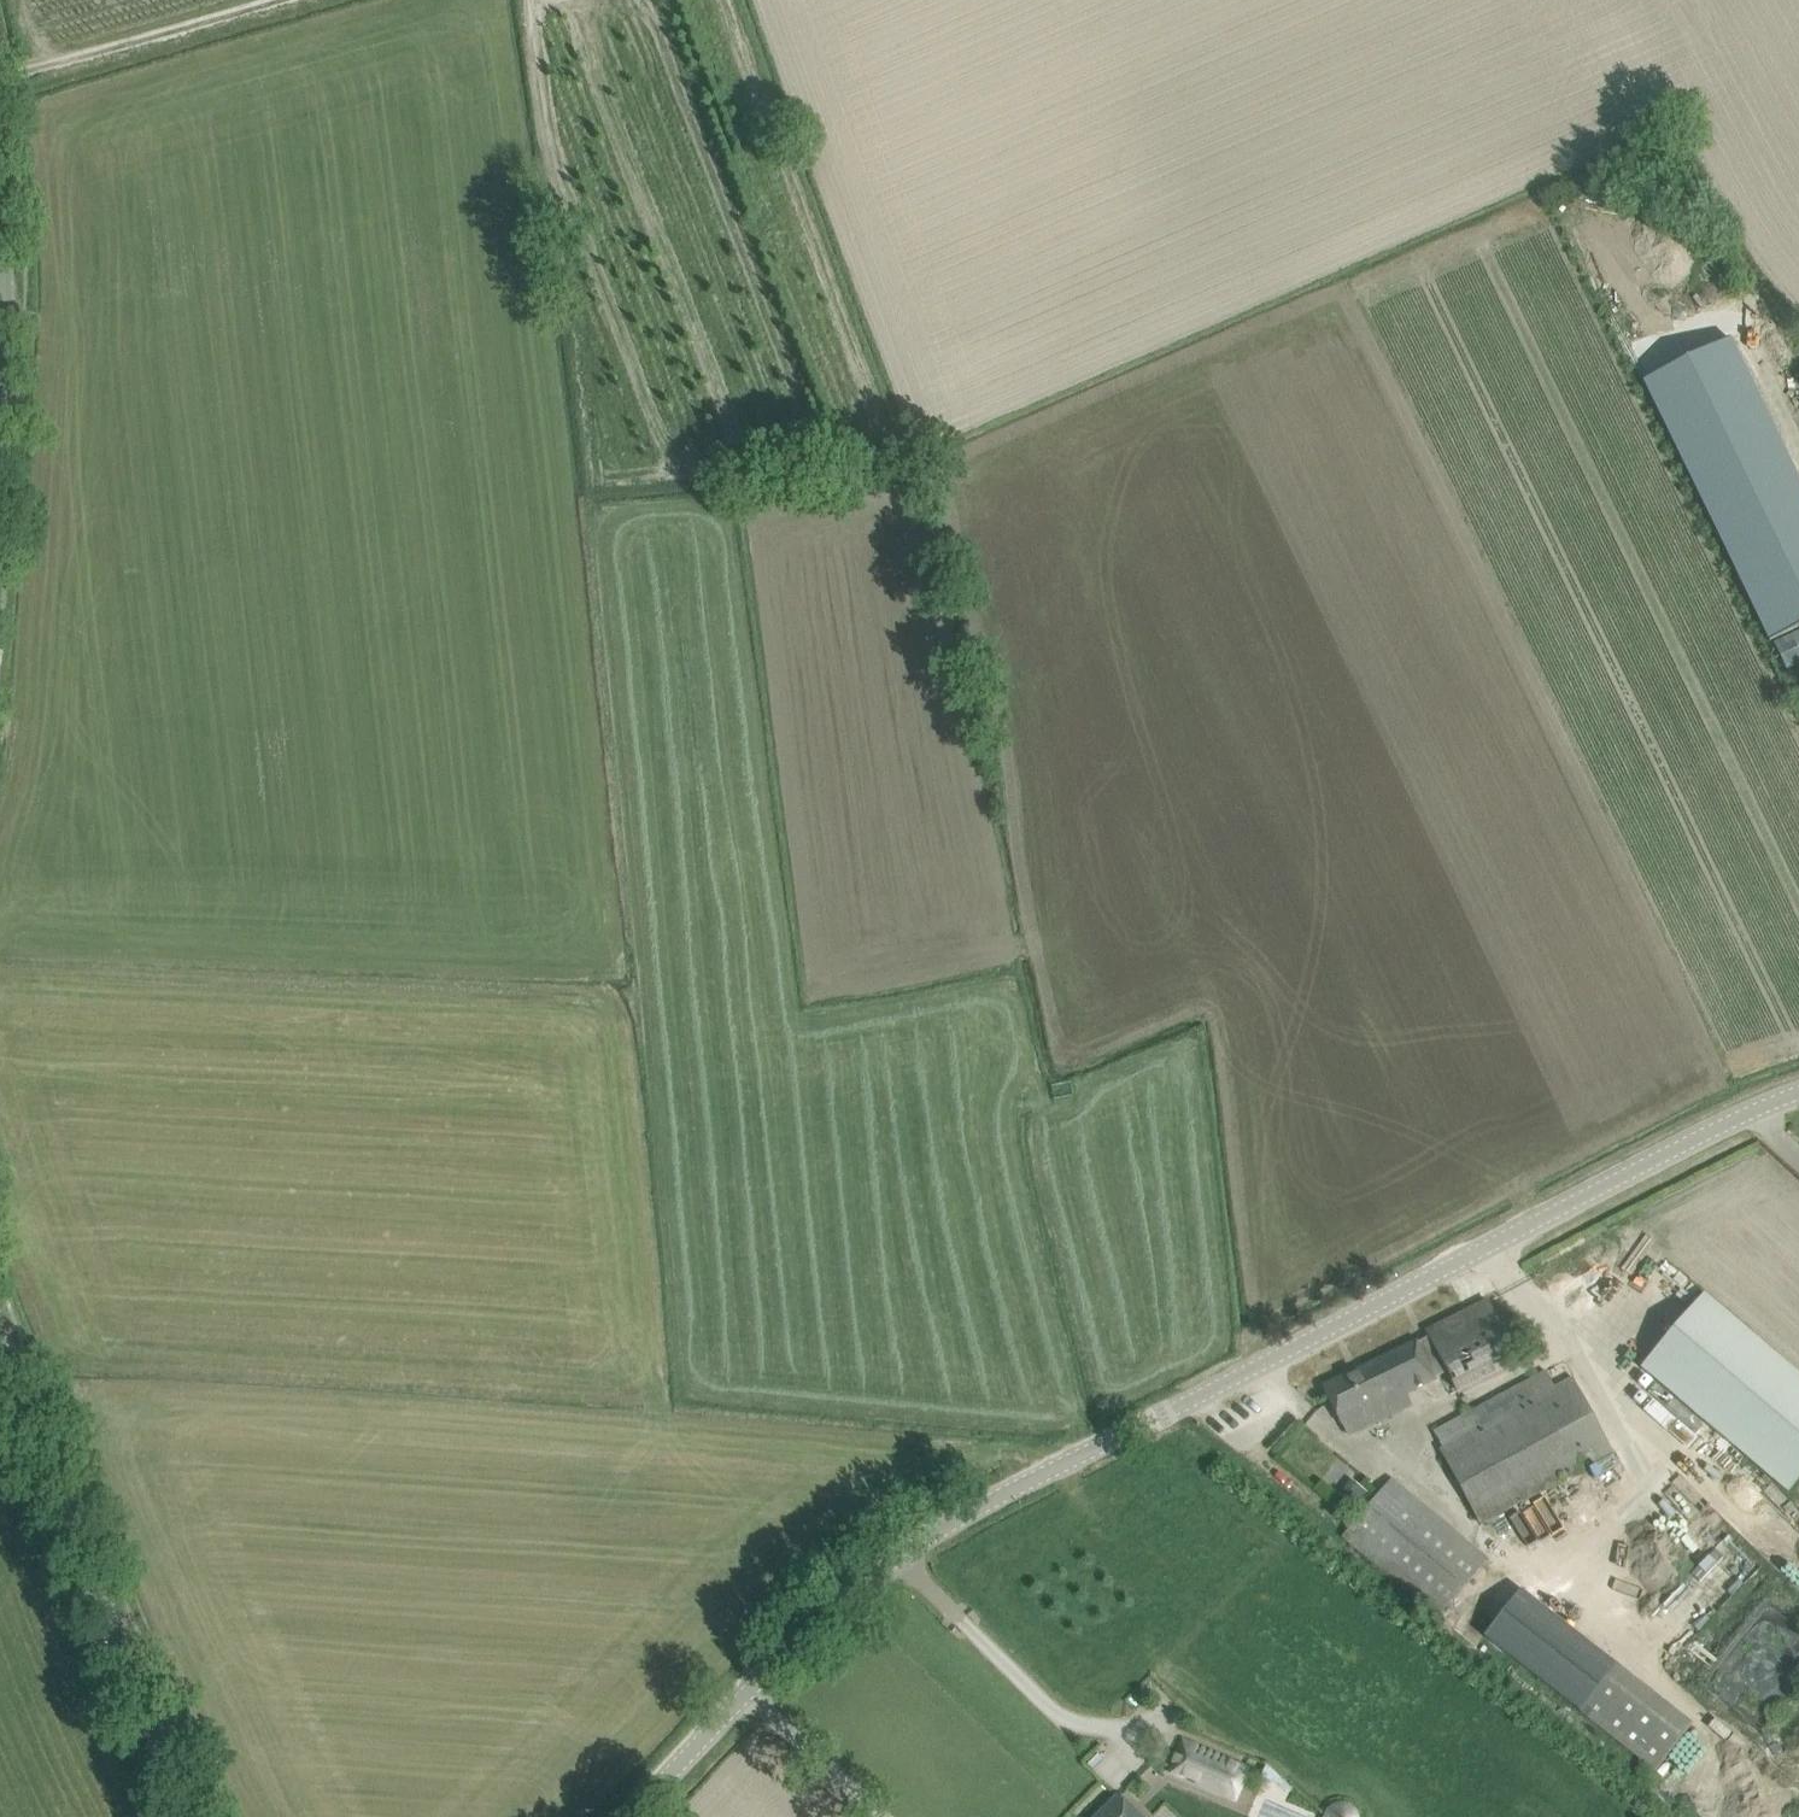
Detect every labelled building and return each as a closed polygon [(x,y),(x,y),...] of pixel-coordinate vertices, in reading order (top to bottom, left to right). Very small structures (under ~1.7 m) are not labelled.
[(1642,379),(1768,641),(1798,626),(1798,483),(1729,337),(1642,379)] [(1704,1294),(1641,1368),(1788,1492),(1798,1479),(1798,1375),(1704,1294)] [(1426,1330),(1457,1391),(1518,1361),(1487,1300),(1426,1330)] [(1417,1341),(1323,1386),(1340,1422),(1405,1391),(1406,1393),(1434,1379),(1417,1341)] [(1432,1433),(1483,1525),(1613,1453),(1571,1378),(1554,1387),(1545,1370),(1432,1433)] [(1343,1537),(1362,1552),(1438,1616),(1486,1559),(1392,1479),(1343,1537)] [(1354,1480),(1342,1495),(1356,1507),(1368,1493),(1354,1480)] [(1696,1719),(1521,1588),(1484,1638),(1658,1769),(1696,1719)] [(1220,1761),(1156,1753),(1152,1787),(1198,1792),(1201,1775),(1218,1777),(1220,1761)] [(1267,1761),(1260,1776),(1291,1790),(1293,1786),(1288,1784),(1289,1782),(1268,1762),(1267,1761)] [(1097,1816),(1140,1816),(1135,1812),(1118,1795),(1097,1816)]
